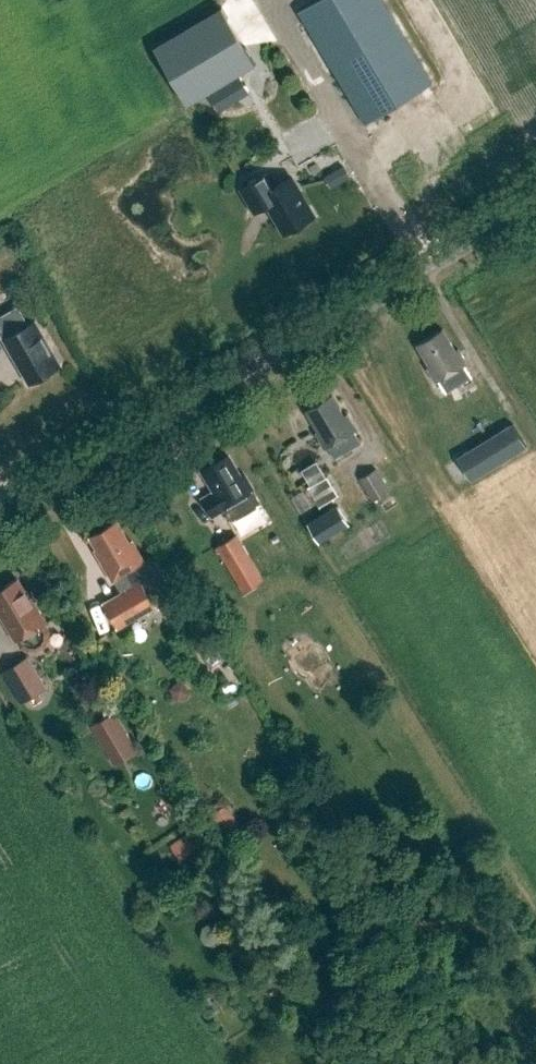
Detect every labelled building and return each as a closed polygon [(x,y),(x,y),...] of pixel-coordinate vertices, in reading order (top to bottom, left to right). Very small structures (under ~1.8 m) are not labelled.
[(290,58),(310,46),(329,78),(336,74),(365,123),(432,83),(382,0),(315,0),(271,26),(290,58)] [(222,7),(154,47),(188,104),(256,64),(222,7)] [(221,109),(252,94),(243,75),(212,90),(221,109)] [(344,164),(327,175),(334,186),(352,175),(344,164)] [(262,175),(238,189),(252,212),(265,204),(282,234),(311,217),(289,178),(270,189),(262,175)] [(29,383),(61,365),(35,320),(28,324),(21,312),(12,310),(0,317),(0,333),(29,383)] [(458,348),(456,350),(443,328),(417,344),(429,365),(427,367),(436,382),(439,380),(445,392),(447,391),(472,376),(465,365),(467,363),(458,348)] [(319,431),(316,433),(325,448),(328,447),(335,458),(361,443),(354,431),(356,430),(348,414),(345,416),(332,394),(306,410),(319,431)] [(513,423),(456,458),(471,482),(528,447),(513,423)] [(202,471),(215,492),(207,497),(205,503),(210,511),(216,513),(224,508),(231,520),(261,503),(244,475),(241,476),(229,456),(202,471)] [(359,479),(372,502),(390,491),(377,468),(359,479)] [(319,508),(338,496),(326,479),(308,491),(319,508)] [(320,543),(349,525),(336,504),(307,523),(320,543)] [(104,603),(118,628),(155,606),(147,592),(154,588),(158,582),(160,575),(159,568),(152,555),(143,560),(132,541),(130,543),(117,521),(91,536),(103,558),(101,559),(121,593),(104,603)] [(264,579),(237,534),(216,546),(243,591),(264,579)] [(25,591),(18,578),(0,589),(0,614),(16,640),(16,641),(17,642),(17,643),(18,644),(18,645),(19,645),(19,646),(20,646),(20,647),(21,648),(22,649),(23,649),(24,650),(25,650),(26,651),(27,651),(28,651),(29,652),(30,652),(31,652),(32,652),(33,652),(34,652),(35,652),(36,652),(37,652),(38,651),(39,651),(40,651),(41,650),(42,650),(42,649),(43,649),(44,649),(44,648),(45,648),(45,647),(46,646),(47,646),(47,645),(48,645),(48,644),(48,643),(49,643),(49,642),(50,641),(50,640),(50,639),(51,638),(51,637),(51,636),(51,635),(51,634),(51,633),(51,632),(51,631),(51,630),(50,629),(50,628),(50,627),(49,626),(49,625),(48,624),(47,623),(47,622),(27,589),(25,591)] [(47,687),(28,655),(2,671),(21,703),(47,687)] [(92,724),(115,765),(140,752),(117,711),(92,724)] [(239,824),(227,804),(206,817),(218,837),(239,824)] [(192,829),(172,842),(183,858),(202,845),(192,829)]
